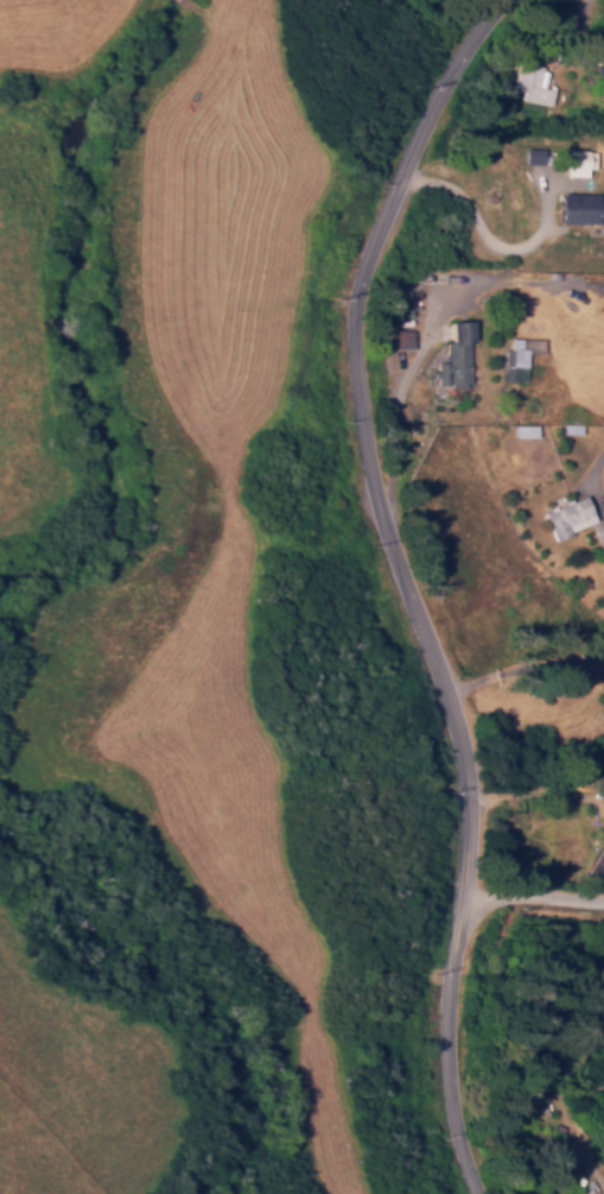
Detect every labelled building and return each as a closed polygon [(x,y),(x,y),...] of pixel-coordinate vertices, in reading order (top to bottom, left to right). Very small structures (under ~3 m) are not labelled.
[(564,176),(587,176),(587,168),(596,168),(596,150),(564,151),(564,176)] [(597,222),(597,193),(555,194),(555,223),(597,222)] [(471,382),(469,320),(443,321),(445,361),(432,362),(432,384),(471,382)] [(541,337),(508,338),(508,367),(525,366),(525,353),(541,352),(541,337)] [(587,524),(593,541),(603,537),(603,514),(592,519),(583,494),(539,510),(549,538),(587,524)]
